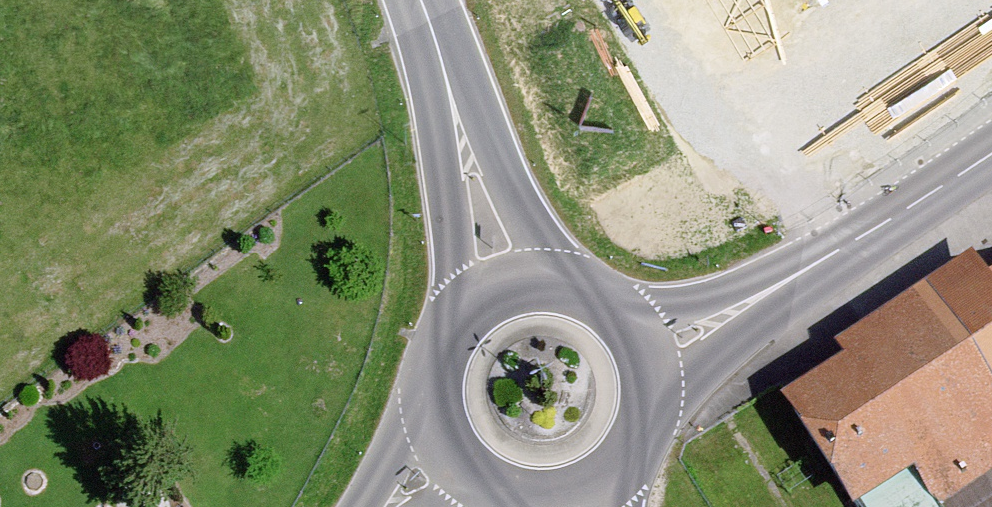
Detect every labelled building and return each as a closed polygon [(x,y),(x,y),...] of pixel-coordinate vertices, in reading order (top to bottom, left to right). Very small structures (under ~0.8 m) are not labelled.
[(786,413),(840,506),(892,506),(918,492),(929,506),(978,506),(991,497),(991,281),(982,265),(786,413)]
